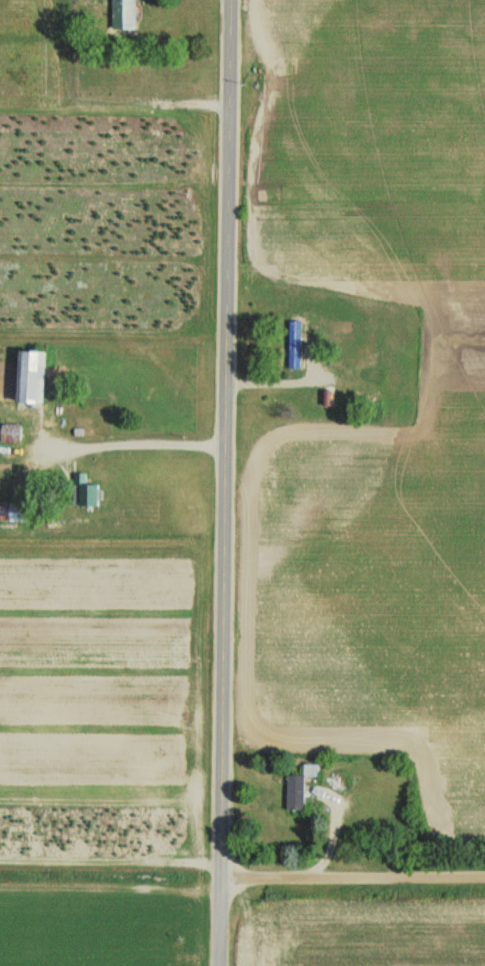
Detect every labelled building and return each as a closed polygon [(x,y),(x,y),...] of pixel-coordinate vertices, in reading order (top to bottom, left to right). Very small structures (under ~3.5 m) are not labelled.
[(112,31),(134,31),(134,0),(112,0),(112,31)] [(299,370),(299,322),(288,322),(288,370),(299,370)] [(14,403),(41,404),(43,352),(16,351),(14,403)] [(331,406),(331,391),(321,391),(321,407),(331,406)] [(0,425),(0,444),(20,444),(20,425),(0,425)] [(97,486),(72,486),(72,507),(97,507),(97,486)] [(25,522),(25,503),(0,503),(0,522),(25,522)] [(286,777),(286,812),(313,812),(313,779),(318,779),(318,764),(302,764),(302,777),(286,777)]
